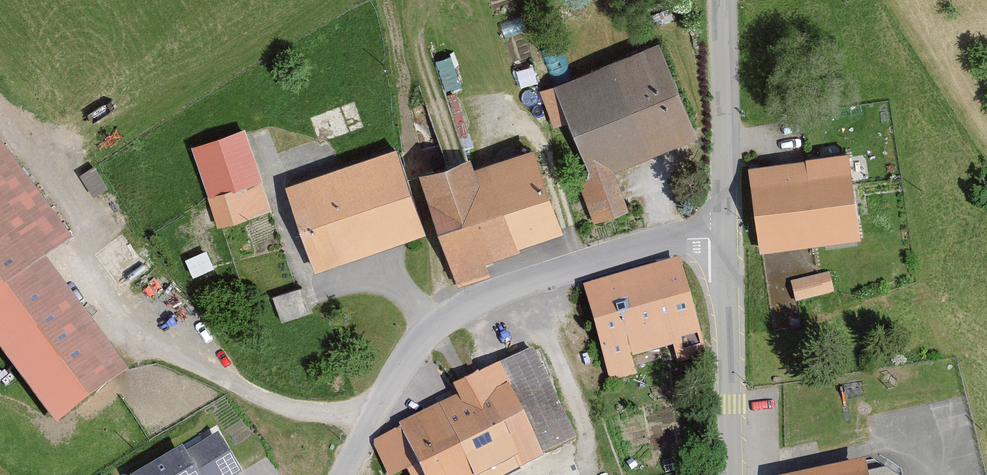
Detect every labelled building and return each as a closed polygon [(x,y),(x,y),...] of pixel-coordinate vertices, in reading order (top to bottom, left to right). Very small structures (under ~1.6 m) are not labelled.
[(665,46),(558,89),(594,178),(581,182),(599,227),(636,212),(619,172),(702,139),(665,46)] [(241,139),(198,153),(222,224),(264,210),(241,139)] [(59,426),(131,374),(50,263),(74,246),(0,148),(0,349),(59,426)] [(475,157),(424,175),(458,271),(566,233),(536,149),(479,169),(475,157)] [(399,150),(290,187),(319,272),(428,235),(399,150)] [(843,162),(752,175),(763,251),(854,239),(843,162)] [(683,264),(588,288),(610,369),(704,345),(683,264)] [(794,294),(832,289),(830,271),(792,275),(794,294)] [(299,283),(274,289),(280,314),(305,308),(299,283)] [(403,427),(425,474),(528,474),(585,449),(540,352),(457,391),(461,400),(403,427)] [(134,474),(229,474),(239,469),(218,433),(186,452),(183,446),(134,474)]
